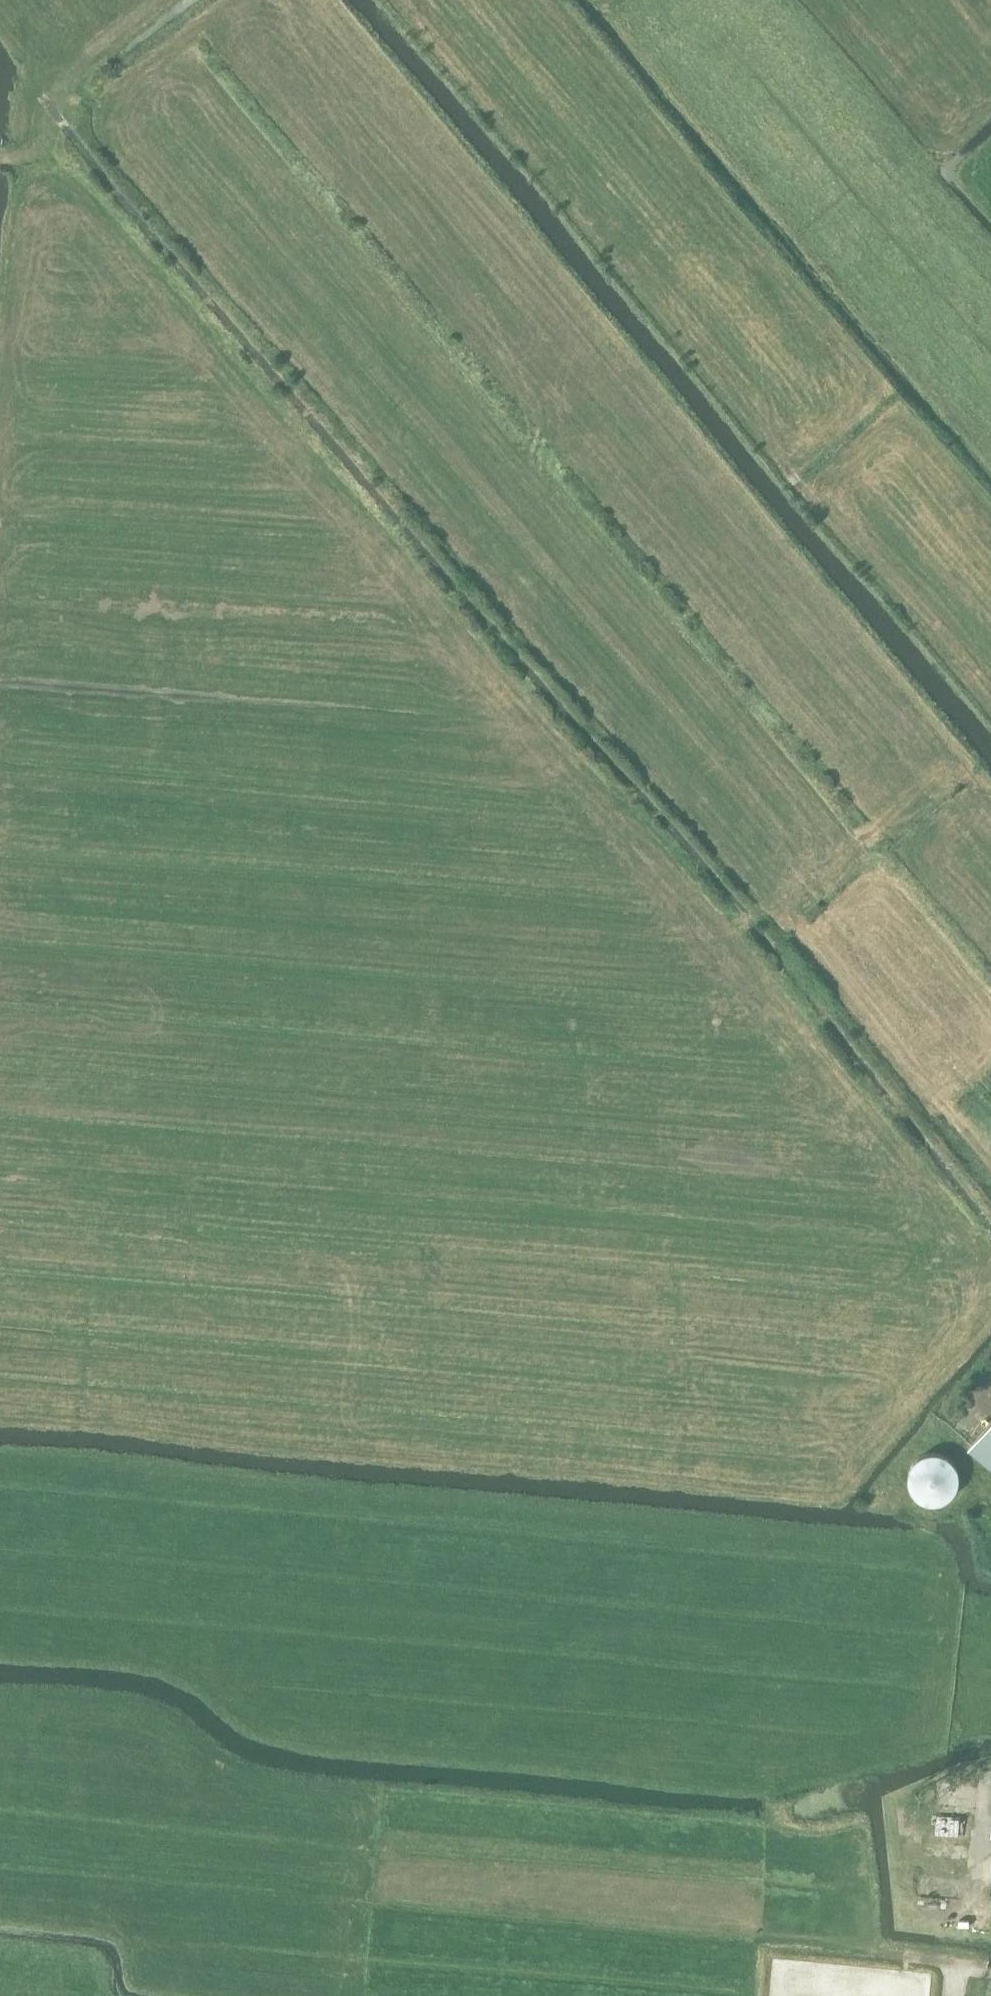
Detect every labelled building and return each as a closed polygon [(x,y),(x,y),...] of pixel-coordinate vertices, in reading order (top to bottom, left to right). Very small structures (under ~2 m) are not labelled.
[(990,1468),(990,1421),(968,1448),(990,1468)] [(916,1496),(919,1498),(929,1502),(940,1502),(950,1497),(957,1488),(959,1477),(957,1467),(951,1459),(944,1454),(935,1452),(926,1453),(918,1457),(912,1464),(909,1471),(908,1480),(911,1488),(912,1491),(914,1493),(916,1496)] [(977,1805),(978,1782),(942,1781),(942,1804),(977,1805)] [(918,1895),(958,1897),(959,1876),(919,1874),(918,1895)]
